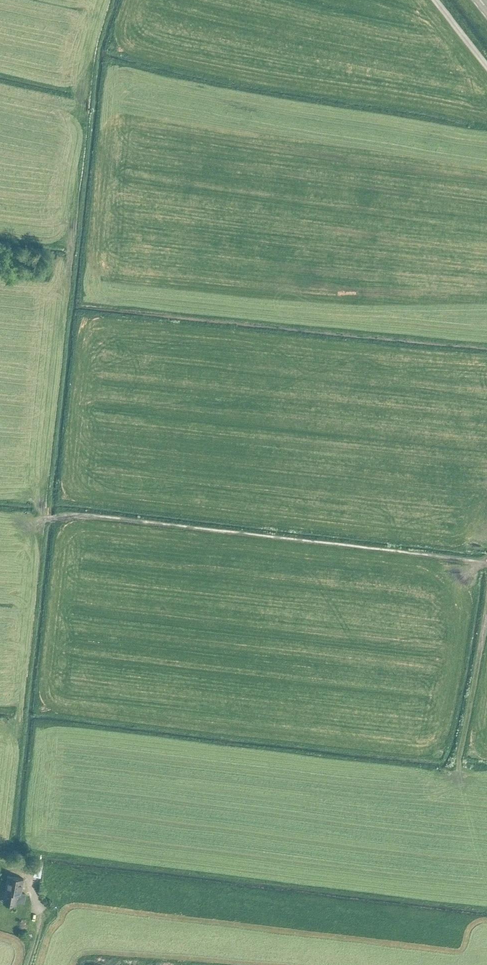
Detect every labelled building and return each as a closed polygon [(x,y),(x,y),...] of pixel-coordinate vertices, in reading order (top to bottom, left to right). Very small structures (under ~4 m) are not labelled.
[(35,863),(22,860),(20,870),(34,872),(35,863)] [(23,900),(24,892),(21,892),(24,877),(7,874),(2,901),(15,903),(15,899),(23,900)]
